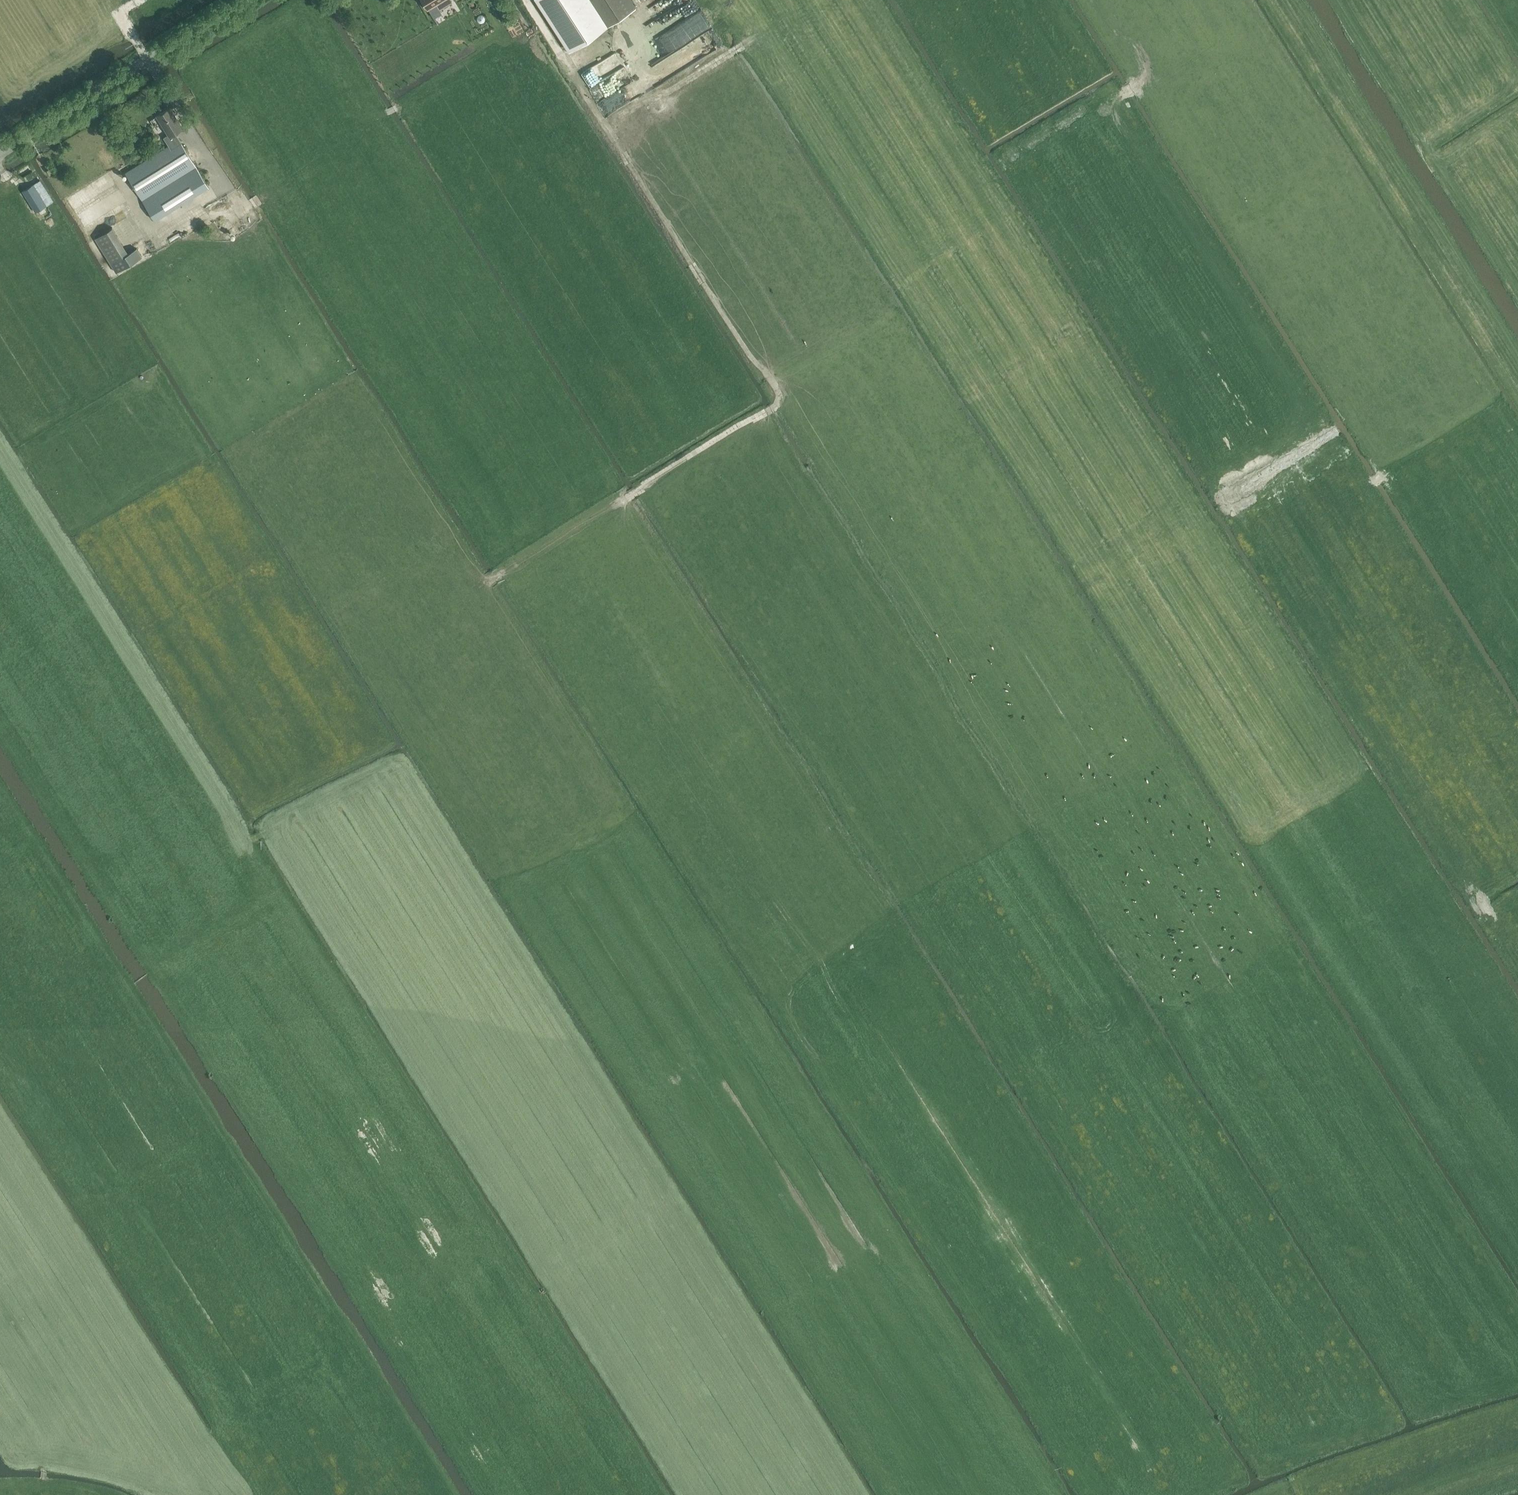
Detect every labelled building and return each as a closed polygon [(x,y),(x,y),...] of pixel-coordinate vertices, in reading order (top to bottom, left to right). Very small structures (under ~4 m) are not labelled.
[(428,9),(436,4),(439,9),(451,2),(450,0),(422,0),(428,9)] [(570,50),(636,8),(631,0),(538,0),(570,50)] [(690,37),(712,27),(704,11),(677,23),(679,28),(685,26),(690,37)] [(671,70),(667,58),(654,63),(659,80),(679,73),(677,68),(671,70)] [(125,173),(155,220),(208,187),(175,132),(183,128),(170,108),(157,116),(168,134),(163,137),(169,146),(125,173)] [(99,183),(69,198),(74,208),(104,193),(99,183)] [(36,212),(46,205),(33,184),(22,191),(36,212)] [(80,214),(85,224),(110,211),(104,201),(80,214)] [(95,238),(111,264),(128,253),(112,227),(95,238)] [(128,253),(111,264),(116,272),(142,257),(136,248),(128,253)]
